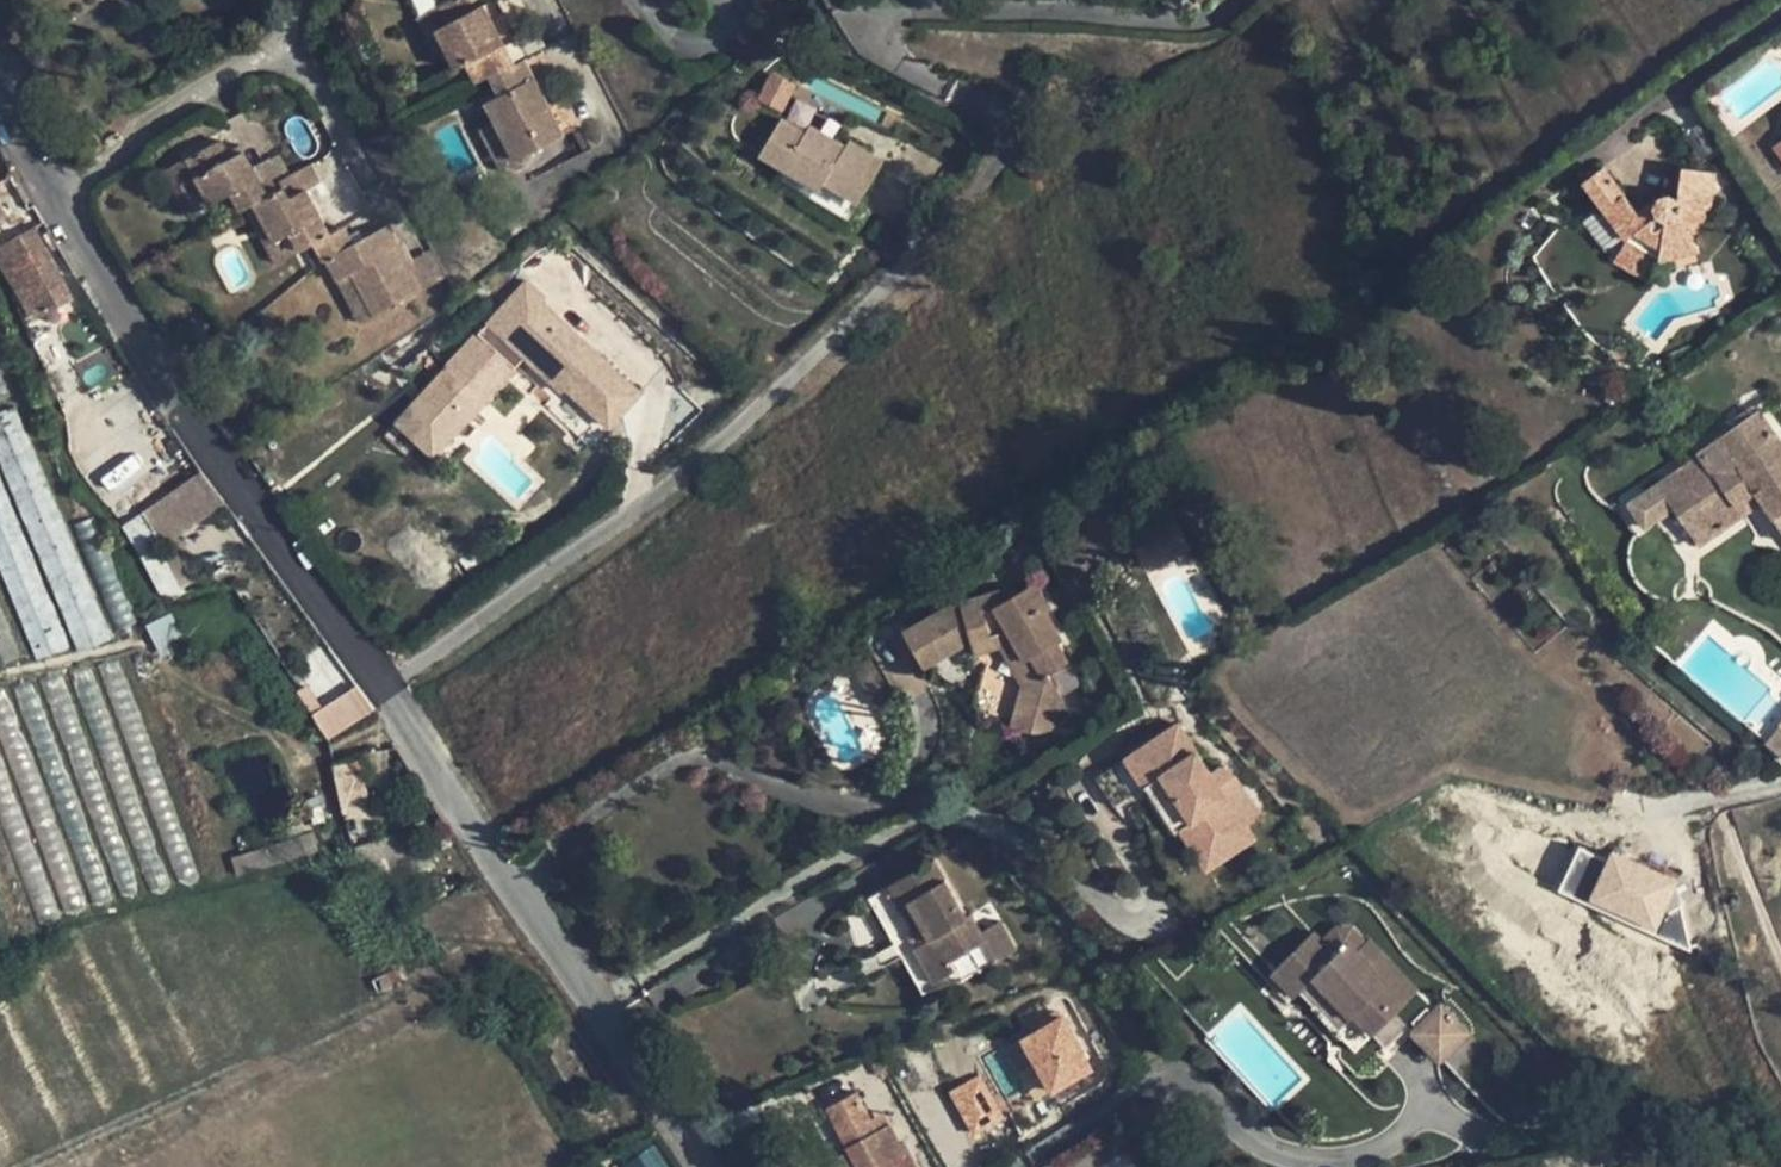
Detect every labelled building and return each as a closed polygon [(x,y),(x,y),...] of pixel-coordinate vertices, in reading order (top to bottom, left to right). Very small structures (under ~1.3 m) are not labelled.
[(457,69),(467,64),(504,44),(497,32),(491,36),(484,24),(490,20),(482,5),(472,10),(467,0),(448,0),(438,6),(448,24),(436,29),(446,48),(457,69)] [(1208,10),(1216,0),(1195,0),(1208,10)] [(448,24),(438,6),(415,17),(435,55),(446,48),(436,29),(448,24)] [(497,32),(490,20),(484,24),(491,36),(497,32)] [(496,120),(517,160),(563,136),(548,107),(542,110),(536,98),(542,94),(524,59),(514,64),(504,44),(467,64),(478,83),(491,76),(500,94),(487,102),(496,120)] [(770,76),(760,96),(780,106),(790,86),(770,76)] [(548,107),(542,94),(536,98),(542,110),(548,107)] [(881,157),(850,140),(847,145),(811,124),(808,130),(782,115),(762,151),(788,166),(824,186),(827,181),(858,199),(881,157)] [(517,160),(496,120),(480,129),(501,169),(517,160)] [(579,128),(572,132),(583,153),(590,149),(579,128)] [(95,133),(80,142),(86,153),(101,144),(95,133)] [(220,140),(186,157),(196,175),(182,183),(197,212),(233,192),(243,211),(247,208),(255,203),(268,196),(253,168),(240,144),(226,151),(220,140)] [(278,154),(268,160),(280,181),(290,176),(278,154)] [(186,157),(164,169),(190,216),(197,212),(182,183),(196,175),(186,157)] [(280,181),(268,160),(253,168),(268,196),(283,187),(280,181)] [(320,183),(310,165),(290,176),(280,181),(283,187),(268,196),(255,203),(276,241),(291,233),(301,251),(315,243),(330,235),(307,191),(320,183)] [(824,186),(788,166),(780,179),(817,199),(824,186)] [(1603,167),(1583,182),(1627,240),(1659,261),(1699,249),(1691,239),(1707,212),(1709,204),(1712,190),(1714,172),(1681,167),(1677,199),(1676,202),(1669,197),(1660,199),(1655,207),(1658,216),(1647,226),(1641,218),(1603,167)] [(817,199),(848,217),(858,199),(827,181),(817,199)] [(8,215),(0,201),(0,220),(8,215)] [(276,241),(255,203),(247,208),(277,263),(301,251),(291,233),(276,241)] [(1658,216),(1655,207),(1641,218),(1647,226),(1658,216)] [(1604,252),(1619,241),(1598,212),(1582,222),(1604,252)] [(330,235),(315,243),(325,261),(327,260),(339,281),(340,281),(352,274),(375,316),(422,291),(411,270),(415,269),(401,244),(398,246),(387,225),(352,244),(343,227),(330,235)] [(35,227),(7,241),(0,246),(0,263),(15,292),(30,284),(46,314),(71,300),(35,227)] [(1659,261),(1627,240),(1614,261),(1646,281),(1659,261)] [(352,274),(340,281),(362,323),(375,316),(352,274)] [(566,388),(609,427),(639,393),(596,353),(590,360),(536,310),(542,304),(546,300),(527,283),(449,366),(486,400),(525,358),(562,392),(566,388)] [(30,284),(15,292),(33,321),(46,314),(30,284)] [(542,304),(536,310),(590,360),(596,353),(542,304)] [(398,421),(435,455),(486,400),(449,366),(398,421)] [(0,413),(0,464),(79,652),(111,639),(16,406),(0,413)] [(1758,410),(1720,436),(1716,430),(1694,447),(1700,456),(1630,504),(1645,527),(1673,508),(1698,545),(1762,501),(1775,519),(1780,515),(1780,445),(1758,410)] [(200,471),(121,525),(160,590),(162,593),(164,594),(165,595),(169,595),(180,593),(158,549),(224,502),(200,471)] [(38,661),(71,647),(0,478),(0,570),(38,661)] [(905,631),(924,667),(971,641),(1008,630),(1035,678),(1022,685),(1023,686),(1012,724),(1038,731),(1042,731),(1045,731),(1050,728),(1051,728),(1053,726),(1056,717),(1061,697),(1048,673),(1067,662),(1057,644),(1062,641),(1045,611),(1050,608),(1036,583),(1005,601),(1002,590),(961,602),(960,600),(905,631)] [(20,656),(0,607),(0,665),(20,656)] [(1008,630),(971,641),(974,654),(1001,646),(1008,630)] [(1008,630),(1001,646),(1022,685),(1035,678),(1008,630)] [(310,714),(327,741),(374,712),(357,685),(310,714)] [(1125,755),(1143,783),(1160,771),(1191,818),(1179,826),(1197,853),(1244,822),(1259,812),(1226,764),(1222,763),(1219,763),(1208,769),(1177,722),(1125,755)] [(1764,743),(1780,757),(1780,727),(1779,725),(1764,743)] [(1143,783),(1125,755),(1095,775),(1113,803),(1143,783)] [(1179,826),(1191,818),(1160,771),(1143,783),(1174,829),(1179,826)] [(1244,822),(1197,853),(1207,868),(1254,837),(1244,822)] [(300,837),(232,857),(237,874),(305,854),(300,837)] [(1558,895),(1658,933),(1679,878),(1606,850),(1604,857),(1551,837),(1549,844),(1573,853),(1558,895)] [(935,861),(868,898),(894,943),(904,961),(921,990),(960,982),(963,981),(979,972),(995,962),(1017,950),(1001,921),(981,933),(971,915),(967,917),(935,861)] [(1313,933),(1272,972),(1295,998),(1300,993),(1315,979),(1351,1018),(1355,1014),(1372,1032),(1381,1023),(1383,1024),(1396,1012),(1416,995),(1418,992),(1369,940),(1364,943),(1351,929),(1337,929),(1328,936),(1322,943),(1313,933)] [(1356,1050),(1370,1037),(1370,1035),(1372,1032),(1355,1014),(1351,1018),(1315,979),(1300,993),(1356,1050)] [(1432,1012),(1416,995),(1396,1012),(1414,1030),(1432,1012)] [(1414,1030),(1412,1032),(1440,1062),(1442,1059),(1456,1075),(1491,1039),(1450,995),(1432,1012),(1414,1030)] [(1061,1014),(1020,1037),(1050,1093),(1092,1070),(1061,1014)] [(1372,1032),(1370,1035),(1370,1037),(1370,1040),(1370,1042),(1371,1044),(1372,1045),(1373,1046),(1374,1048),(1376,1048),(1380,1049),(1385,1048),(1396,1039),(1383,1024),(1381,1023),(1372,1032)] [(943,1094),(970,1139),(999,1122),(973,1077),(943,1094)] [(827,1107),(849,1150),(858,1166),(917,1166),(904,1143),(900,1145),(889,1124),(876,1131),(870,1120),(856,1093),(827,1107)] [(883,1113),(870,1120),(876,1131),(889,1124),(883,1113)] [(832,1159),(836,1166),(858,1166),(849,1150),(832,1159)] [(628,1166),(665,1166),(659,1152),(628,1166)]
